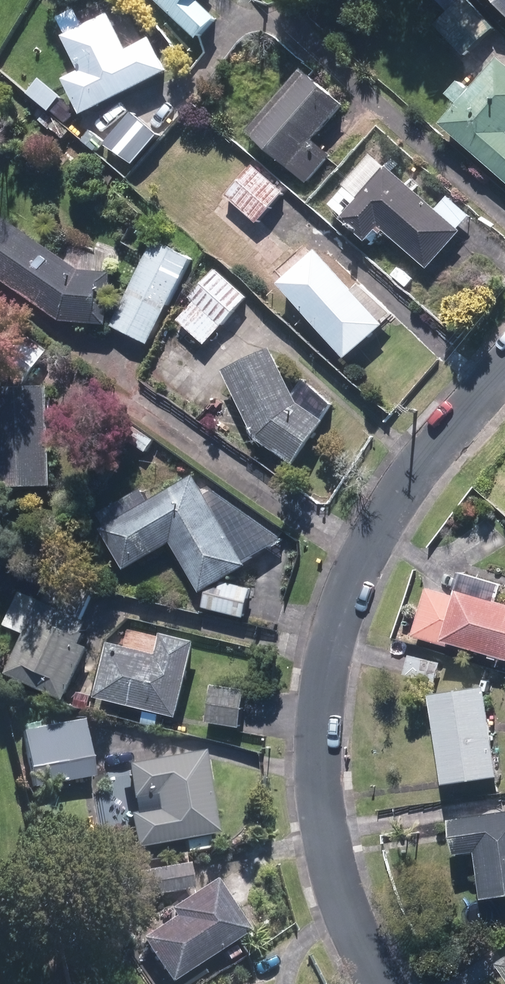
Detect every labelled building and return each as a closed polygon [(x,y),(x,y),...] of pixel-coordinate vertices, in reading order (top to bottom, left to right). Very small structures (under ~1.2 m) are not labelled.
[(198,42),(218,21),(196,0),(152,0),(198,42)] [(495,30),(467,0),(433,0),(448,15),(434,28),(463,59),(495,30)] [(504,16),(504,0),(490,0),(504,16)] [(82,118),(168,77),(151,42),(127,54),(109,18),(84,30),(76,13),(59,21),(67,38),(63,40),(81,76),(66,84),(82,118)] [(43,79),(28,56),(12,67),(27,90),(43,79)] [(504,185),(504,66),(501,63),(474,95),(463,85),(450,100),(461,110),(442,131),(504,185)] [(345,109),(303,71),(245,134),(304,188),(331,158),(314,143),(345,109)] [(144,124),(129,112),(101,143),(126,166),(155,134),(144,124)] [(428,273),(462,235),(459,231),(470,219),(448,199),(436,212),(374,156),(345,190),(346,191),(331,209),(343,220),(340,223),(366,246),(377,233),(382,238),(385,234),(428,273)] [(258,165),(227,199),(256,226),(287,192),(258,165)] [(60,324),(108,329),(113,275),(82,273),(0,215),(0,282),(60,324)] [(149,347),(193,258),(155,239),(111,329),(120,333),(149,347)] [(361,285),(352,294),(316,254),(279,287),(345,362),(383,329),(382,327),(381,326),(392,315),(361,285)] [(205,348),(248,300),(215,271),(189,299),(195,304),(177,324),(205,348)] [(25,386),(49,352),(28,337),(3,371),(25,386)] [(224,373),(255,442),(295,468),(324,424),(298,407),(272,351),(224,373)] [(47,389),(0,391),(0,493),(51,491),(47,389)] [(154,442),(133,428),(126,439),(146,453),(154,442)] [(105,529),(100,532),(123,573),(172,545),(201,596),(246,571),(243,566),(283,542),(216,494),(206,499),(195,479),(151,503),(145,492),(99,517),(105,529)] [(203,610),(244,621),(252,592),(225,584),(207,595),(203,610)] [(458,592),(456,598),(426,588),(411,637),(445,648),(447,643),(504,661),(504,606),(458,592)] [(7,675),(65,702),(89,651),(81,648),(91,626),(45,605),(35,626),(31,624),(7,675)] [(96,699),(177,720),(197,644),(163,635),(157,657),(110,645),(96,699)] [(440,663),(408,656),(403,676),(435,683),(440,663)] [(498,778),(484,686),(428,694),(442,787),(498,778)] [(212,689),(206,724),(241,730),(246,694),(212,689)] [(92,779),(83,721),(19,732),(29,790),(92,779)] [(213,838),(199,755),(124,768),(129,802),(152,798),(155,815),(127,820),(133,852),(213,838)] [(449,819),(454,855),(475,852),(481,900),(504,897),(504,812),(449,819)] [(191,891),(186,866),(125,876),(129,901),(191,891)] [(245,933),(211,883),(166,913),(171,920),(137,942),(165,983),(168,983),(245,933)] [(497,966),(504,978),(504,960),(497,966)]
